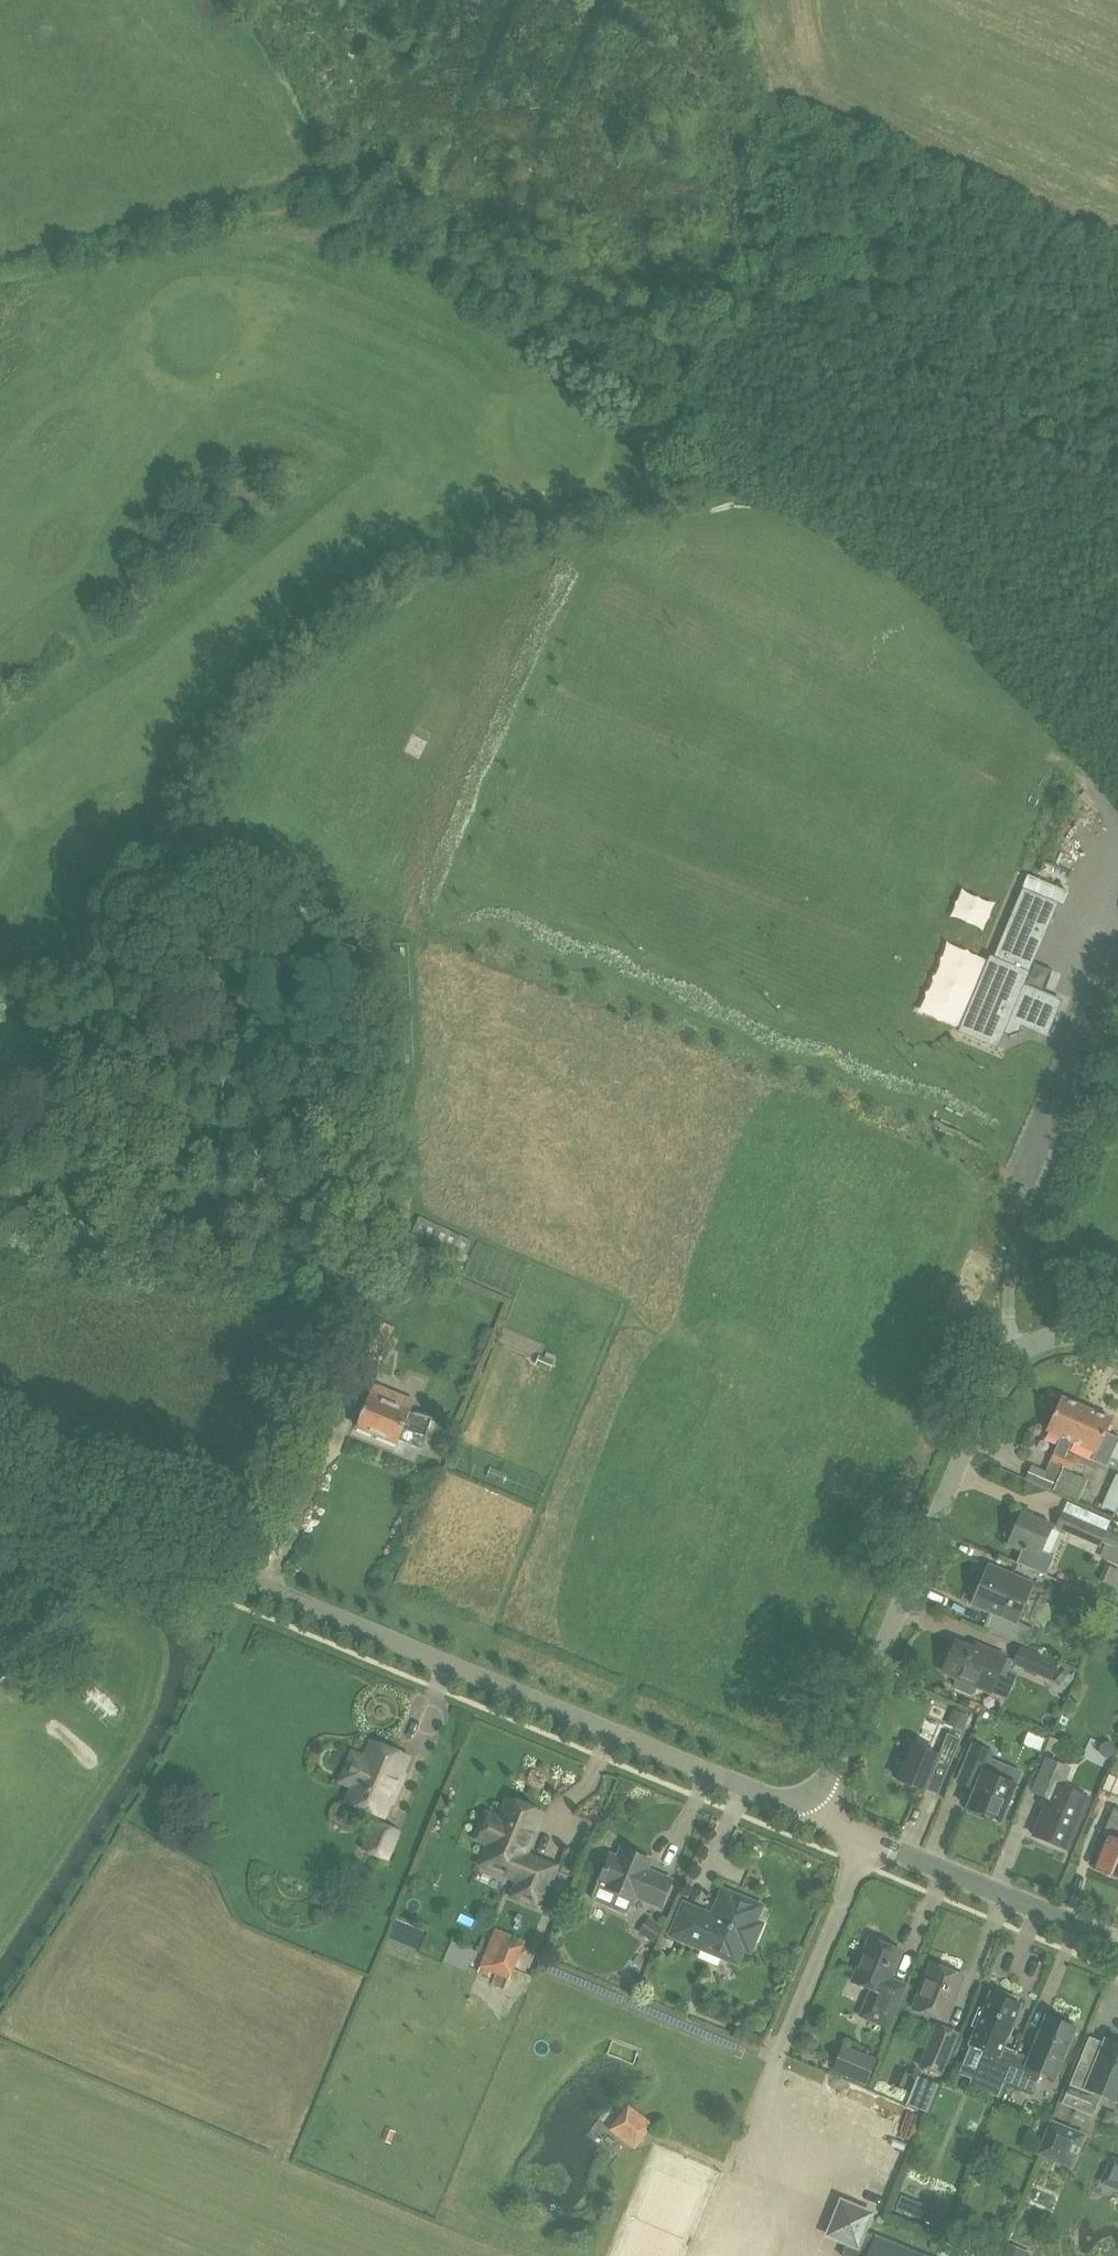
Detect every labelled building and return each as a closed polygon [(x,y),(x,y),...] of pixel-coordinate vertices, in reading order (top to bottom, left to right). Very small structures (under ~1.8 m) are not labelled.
[(1068,891),(1031,876),(1026,888),(1063,904),(1068,891)] [(1020,1025),(1046,1036),(1060,1001),(1023,985),(1057,904),(1025,891),(996,959),(990,957),(959,1031),(996,1047),(1003,1031),(1008,1034),(1017,1030),(1020,1025)] [(358,1426),(398,1443),(400,1439),(422,1449),(427,1437),(432,1418),(415,1414),(411,1412),(414,1403),(374,1387),(358,1426)] [(1051,1462),(1061,1466),(1067,1452),(1072,1441),(1087,1408),(1063,1397),(1048,1430),(1061,1436),(1051,1462)] [(1087,1408),(1072,1441),(1096,1452),(1111,1418),(1087,1408)] [(1067,1452),(1061,1466),(1072,1470),(1078,1456),(1067,1452)] [(1057,1476),(1047,1472),(1032,1466),(1026,1479),(1051,1489),(1057,1476)] [(488,1476),(503,1483),(507,1473),(491,1467),(488,1476)] [(1062,1469),(1053,1489),(1078,1500),(1087,1480),(1062,1469)] [(1117,1504),(1117,1491),(1110,1488),(1100,1510),(1113,1516),(1117,1506),(1117,1504)] [(1009,1524),(1005,1534),(1007,1538),(1010,1539),(1008,1545),(1028,1553),(1029,1549),(1040,1553),(1052,1524),(1022,1511),(1017,1524),(1013,1523),(1009,1524)] [(1056,1527),(1101,1547),(1103,1541),(1107,1530),(1063,1511),(1056,1527)] [(1106,1543),(1117,1548),(1117,1535),(1107,1530),(1103,1541),(1106,1543)] [(1101,1556),(1117,1564),(1117,1548),(1106,1543),(1101,1556)] [(1101,1580),(1116,1587),(1117,1581),(1117,1569),(1107,1564),(1101,1580)] [(989,1566),(973,1603),(1000,1615),(994,1629),(993,1631),(1028,1646),(1035,1630),(1016,1621),(1030,1588),(1032,1583),(989,1566)] [(957,1642),(944,1672),(957,1678),(955,1683),(957,1688),(970,1694),(976,1692),(978,1687),(991,1692),(1006,1657),(988,1649),(985,1654),(957,1642)] [(1020,1647),(1013,1663),(1052,1680),(1059,1662),(1020,1647)] [(1013,1693),(1011,1665),(1003,1666),(1004,1693),(1013,1693)] [(1065,1670),(1055,1682),(1064,1690),(1074,1678),(1065,1670)] [(971,1699),(967,1709),(977,1713),(981,1703),(971,1699)] [(953,1709),(946,1724),(963,1731),(970,1715),(953,1709)] [(942,1785),(960,1739),(948,1734),(939,1755),(913,1745),(899,1779),(925,1790),(929,1780),(942,1785)] [(1102,1744),(1099,1749),(1102,1755),(1108,1758),(1114,1755),(1116,1750),(1114,1744),(1108,1741),(1102,1744)] [(346,1799),(381,1814),(386,1802),(390,1803),(398,1786),(393,1784),(405,1757),(370,1743),(363,1758),(355,1755),(350,1756),(341,1776),(344,1781),(352,1785),(346,1799)] [(968,1807),(1002,1821),(1017,1785),(984,1772),(992,1753),(972,1745),(961,1773),(979,1780),(968,1807)] [(1034,1836),(1066,1850),(1088,1798),(1062,1787),(1070,1768),(1046,1758),(1032,1791),(1050,1798),(1034,1836)] [(488,1814),(483,1816),(476,1833),(478,1839),(487,1842),(481,1856),(518,1872),(509,1895),(537,1907),(554,1867),(523,1853),(528,1841),(526,1840),(531,1828),(533,1829),(540,1814),(505,1799),(497,1817),(488,1814)] [(1117,1877),(1117,1809),(1114,1808),(1103,1835),(1107,1836),(1094,1867),(1117,1877)] [(360,1849),(385,1859),(397,1831),(373,1820),(360,1849)] [(632,1898),(633,1894),(659,1905),(669,1880),(643,1869),(648,1859),(621,1848),(617,1858),(608,1855),(598,1879),(606,1883),(605,1887),(632,1898)] [(702,1947),(705,1942),(734,1954),(738,1943),(745,1944),(753,1925),(748,1921),(755,1904),(724,1891),(713,1917),(684,1905),(672,1934),(702,1947)] [(640,1931),(653,1940),(663,1928),(650,1918),(640,1931)] [(496,1930),(482,1967),(510,1978),(524,1941),(496,1930)] [(659,1946),(669,1950),(673,1940),(663,1936),(659,1946)] [(860,2016),(889,2027),(906,1985),(890,1978),(901,1950),(870,1937),(852,1981),(871,1988),(860,2016)] [(913,2007),(946,2021),(964,1976),(963,1975),(931,1962),(913,2007)] [(972,2025),(977,2027),(962,2066),(1003,2083),(1015,2055),(1001,2050),(1020,2005),(1016,2003),(1018,1998),(997,1990),(995,1995),(991,1993),(984,2010),(979,2008),(972,2025)] [(1015,2055),(1003,2083),(1031,2094),(1040,2072),(1054,2078),(1062,2061),(1066,2063),(1073,2046),(1069,2044),(1076,2027),(1071,2026),(1073,2021),(1053,2012),(1051,2017),(1047,2016),(1028,2061),(1015,2055)] [(937,2025),(920,2065),(940,2073),(957,2033),(937,2025)] [(1093,2114),(1101,2093),(1117,2100),(1117,2099),(1117,2044),(1106,2039),(1094,2069),(1080,2063),(1064,2102),(1093,2114)] [(843,2046),(832,2072),(866,2087),(877,2060),(843,2046)] [(907,2097),(935,2109),(947,2082),(920,2070),(907,2097)] [(611,2129),(635,2147),(652,2124),(628,2106),(611,2129)] [(1039,2152),(1072,2166),(1084,2135),(1052,2121),(1039,2152)] [(390,2143),(395,2131),(387,2127),(381,2140),(390,2143)] [(897,2209),(908,2214),(913,2201),(902,2196),(897,2209)] [(827,2236),(847,2245),(843,2255),(844,2255),(924,2255),(865,2232),(873,2213),(842,2200),(827,2236)] [(941,2212),(928,2207),(923,2220),(936,2226),(941,2212)] [(1008,2243),(1002,2255),(1030,2255),(1031,2253),(1008,2243)]
